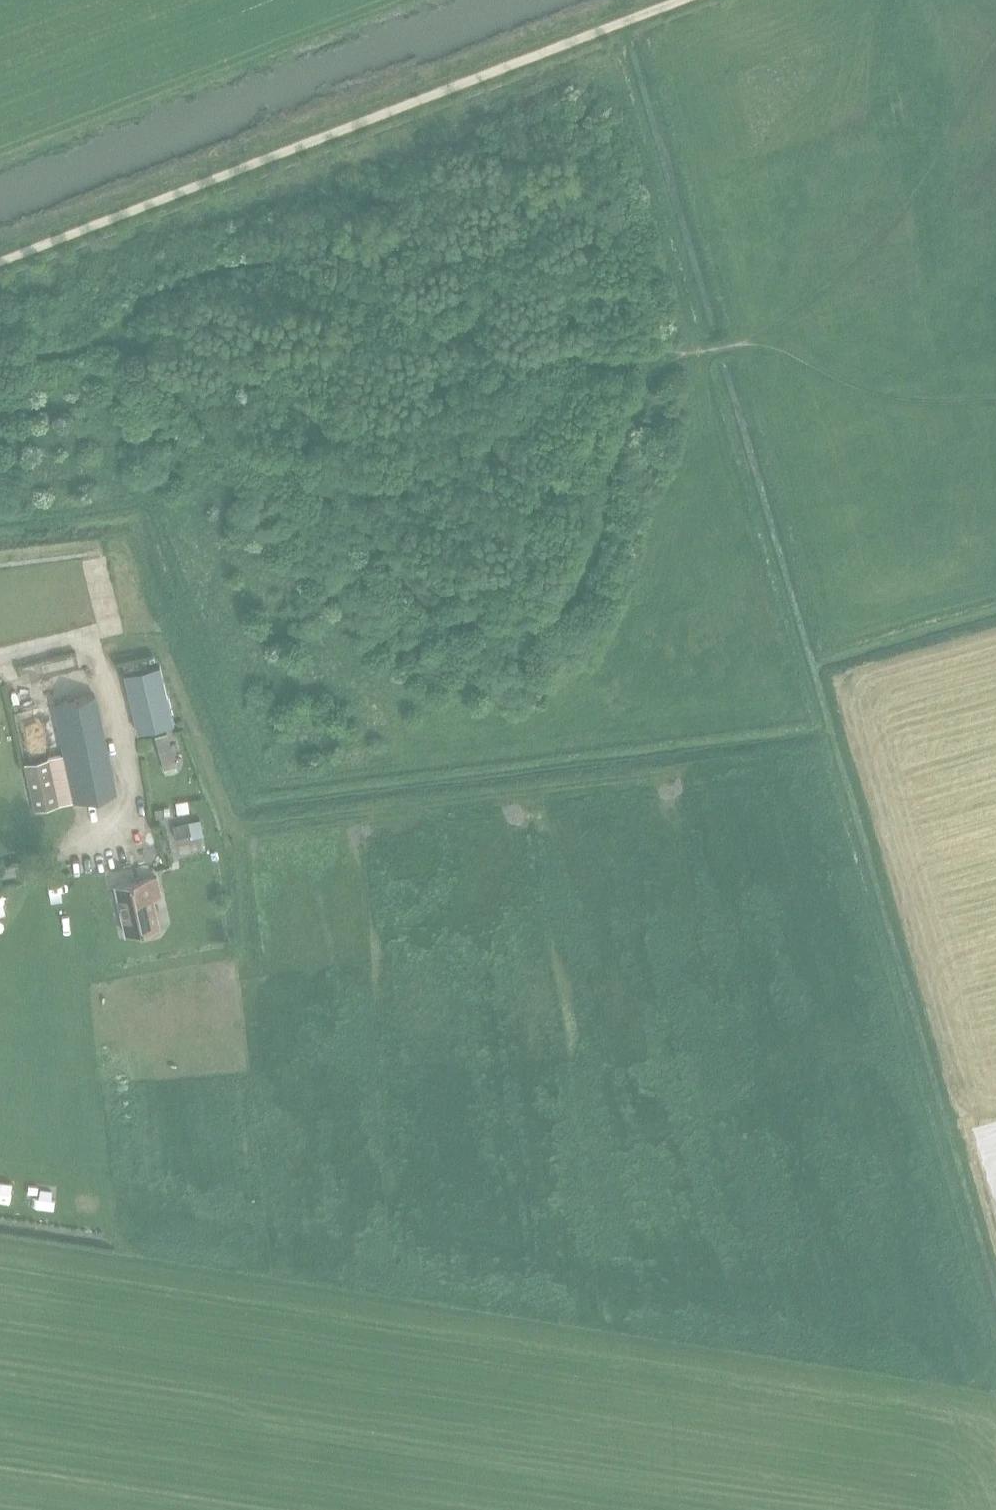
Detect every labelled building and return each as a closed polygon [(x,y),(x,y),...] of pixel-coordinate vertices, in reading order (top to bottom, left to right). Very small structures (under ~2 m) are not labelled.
[(74,599),(68,566),(45,570),(51,603),(74,599)] [(133,711),(168,703),(159,664),(124,672),(133,711)] [(73,802),(115,793),(94,695),(52,703),(73,802)] [(57,806),(47,758),(23,763),(34,811),(57,806)] [(158,926),(152,897),(160,895),(156,876),(115,885),(125,933),(158,926)]
